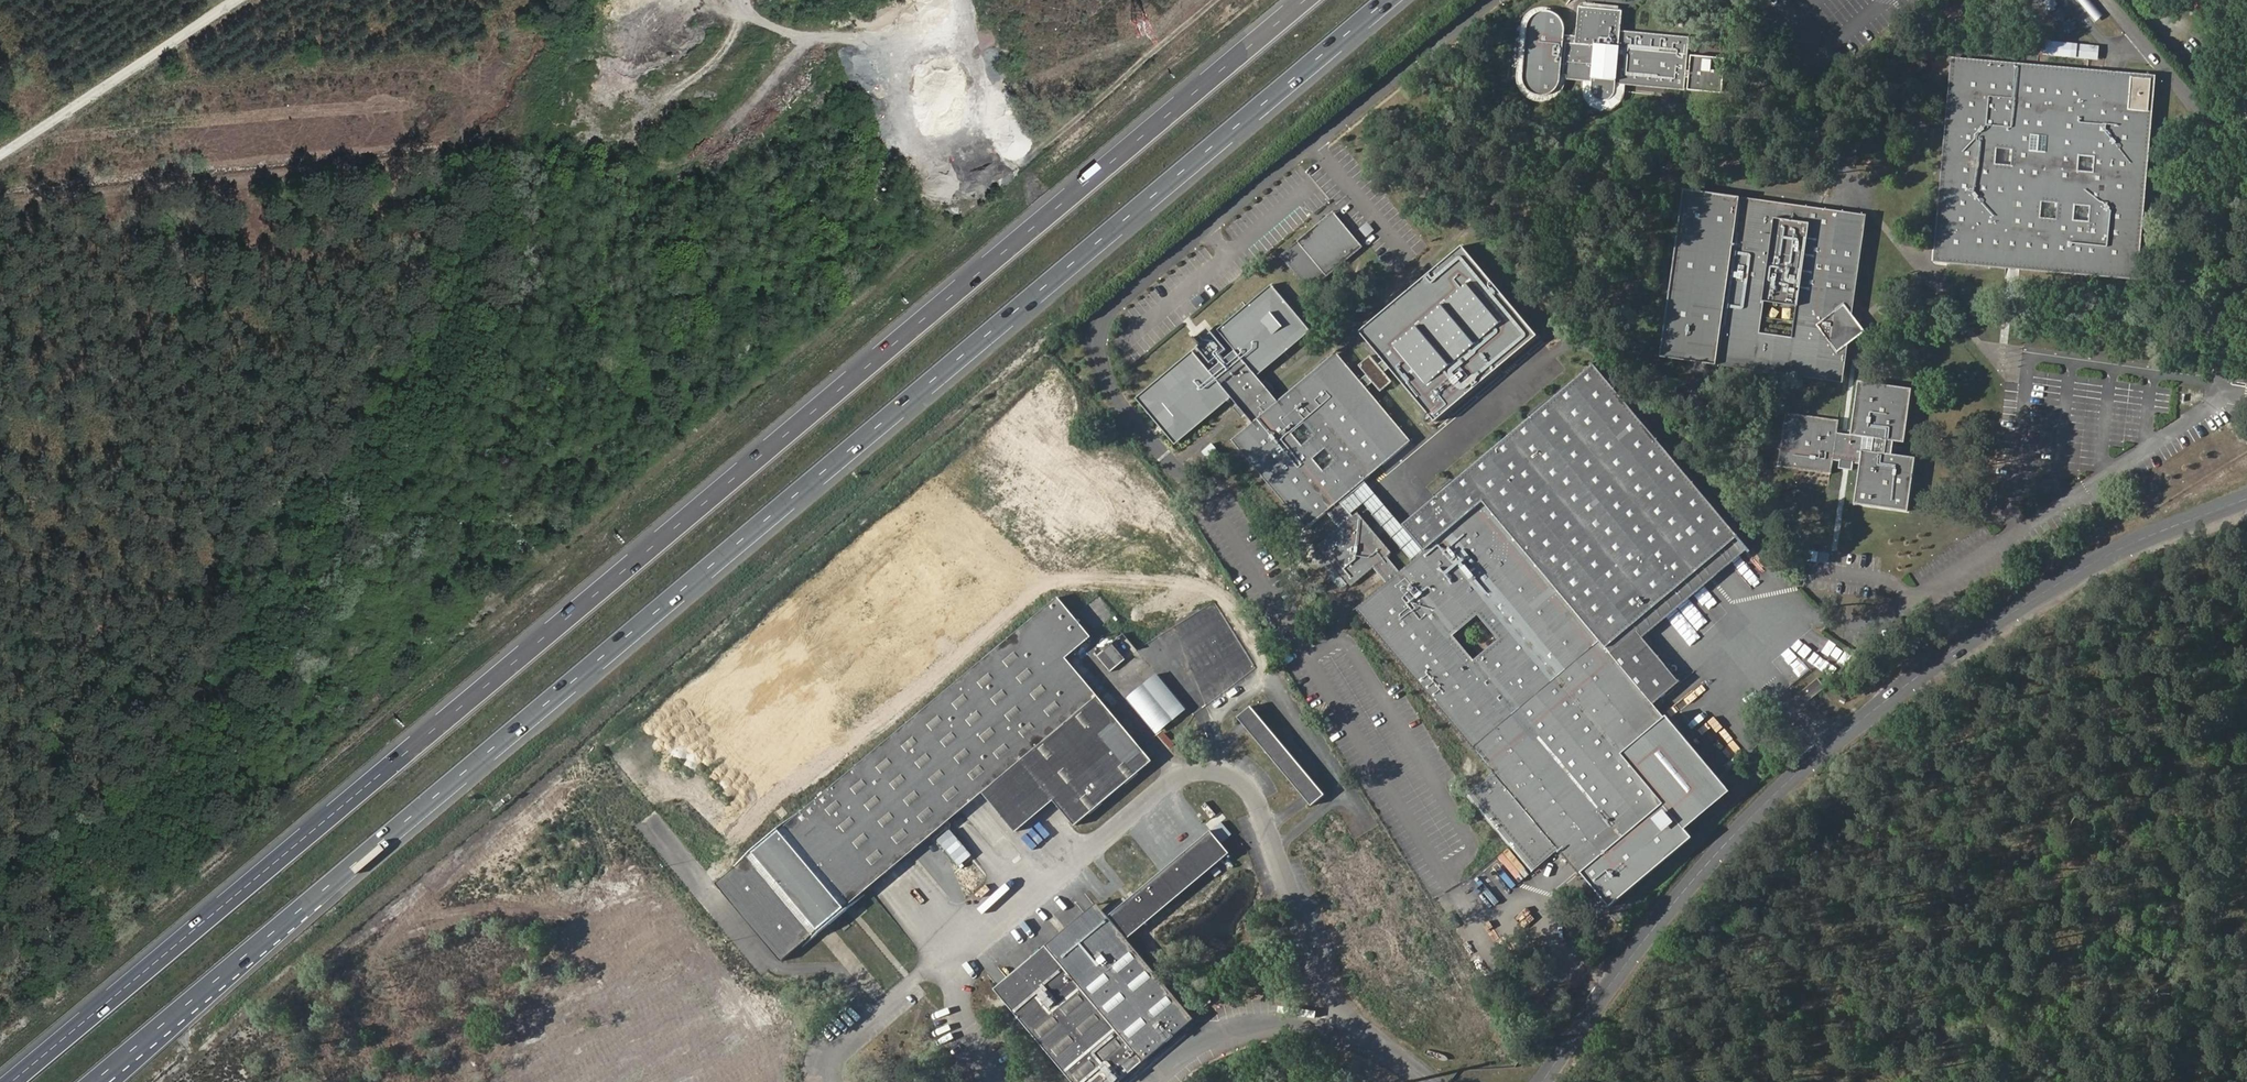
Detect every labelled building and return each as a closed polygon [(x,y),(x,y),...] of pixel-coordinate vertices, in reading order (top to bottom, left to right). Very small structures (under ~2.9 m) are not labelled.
[(2044,38),(2042,53),(2099,58),(2100,43),(2044,38)] [(1628,83),(1688,88),(1691,52),(1569,43),(1566,78),(1585,80),(1595,81),(1595,93),(1596,95),(1598,97),(1601,98),(1603,99),(1606,100),(1609,99),(1612,98),(1615,96),(1616,94),(1617,92),(1619,83),(1628,83)] [(1941,251),(2139,268),(2155,71),(1958,55),(1941,251)] [(1610,109),(1614,107),(1622,102),(1626,93),(1628,83),(1619,83),(1617,92),(1616,94),(1615,96),(1612,98),(1609,99),(1606,100),(1603,99),(1601,98),(1598,97),(1596,95),(1595,93),(1595,81),(1585,80),(1585,90),(1586,98),(1588,101),(1591,104),(1598,108),(1602,109),(1606,110),(1610,109)] [(2246,119),(2246,96),(2236,105),(2246,119)] [(1735,198),(1677,189),(1653,357),(1711,365),(1735,198)] [(1846,323),(1848,304),(1850,292),(1861,212),(1740,195),(1717,359),(1791,369),(1838,376),(1840,361),(1842,351),(1846,323)] [(1366,247),(1336,211),(1282,256),(1312,292),(1366,247)] [(1468,244),(1361,333),(1440,421),(1547,337),(1468,244)] [(1868,330),(1856,314),(1848,304),(1846,323),(1842,351),(1868,330)] [(1702,471),(1690,458),(1601,353),(1558,389),(1502,438),(1451,481),(1409,516),(1434,544),(1422,554),(1407,566),(1392,548),(1395,546),(1361,506),(1358,509),(1342,490),(1356,478),(1367,469),(1412,432),(1342,349),(1282,397),(1275,389),(1273,386),(1266,378),(1261,371),(1289,351),(1250,305),(1223,326),(1242,348),(1216,370),(1197,348),(1187,357),(1142,394),(1160,415),(1180,439),(1235,393),(1241,400),(1248,407),(1250,410),(1258,419),(1236,436),(1306,520),(1330,500),(1345,519),(1323,537),(1357,578),(1379,559),(1394,577),(1368,598),(1594,864),(1716,761),(1662,698),(1614,642),(1749,527),(1702,471)] [(1371,355),(1362,361),(1376,382),(1385,376),(1371,355)] [(1275,389),(1279,386),(1276,383),(1270,376),(1266,378),(1273,386),(1275,389)] [(1850,501),(1904,509),(1912,455),(1888,452),(1890,438),(1900,439),(1908,386),(1855,378),(1848,433),(1834,431),(1836,418),(1782,411),(1774,465),(1828,472),(1831,458),(1856,461),(1850,501)] [(1244,410),(1246,413),(1250,410),(1248,407),(1241,400),(1238,403),(1244,410)] [(1422,554),(1434,544),(1409,516),(1367,469),(1356,478),(1422,554)] [(1720,758),(1666,695),(1691,674),(1653,630),(1759,539),(1749,527),(1614,642),(1662,698),(1716,761),(1720,758)] [(1153,758),(1068,655),(1094,634),(1062,595),(722,872),(785,949),(984,787),(1021,757),(1054,797),(1075,822),(1153,758)] [(1368,598),(1365,601),(1505,766),(1568,841),(1590,867),(1594,864),(1368,598)] [(1139,646),(1126,629),(1114,638),(1127,655),(1139,646)] [(1111,668),(1127,655),(1114,638),(1098,652),(1111,668)] [(1832,654),(1841,663),(1850,655),(1840,645),(1832,654)] [(1189,711),(1159,673),(1128,697),(1157,735),(1189,711)] [(1835,689),(1828,678),(1818,685),(1818,689),(1813,692),(1813,695),(1815,699),(1816,699),(1823,694),(1825,696),(1835,689)] [(1815,699),(1813,695),(1813,692),(1818,689),(1818,685),(1807,693),(1815,702),(1825,696),(1823,694),(1816,699),(1815,699)] [(1253,706),(1239,717),(1316,807),(1329,796),(1253,706)] [(1017,827),(1054,797),(1021,757),(984,787),(1017,827)] [(1476,790),(1540,865),(1568,841),(1505,766),(1476,790)] [(950,827),(936,838),(959,864),(972,853),(950,827)] [(1165,908),(1230,853),(1211,827),(1153,876),(1134,892),(1099,921),(1090,909),(997,985),(1008,998),(1076,1081),(1115,1081),(1194,1018),(1129,938),(1165,908)] [(780,954),(785,949),(722,872),(717,877),(780,954)]
